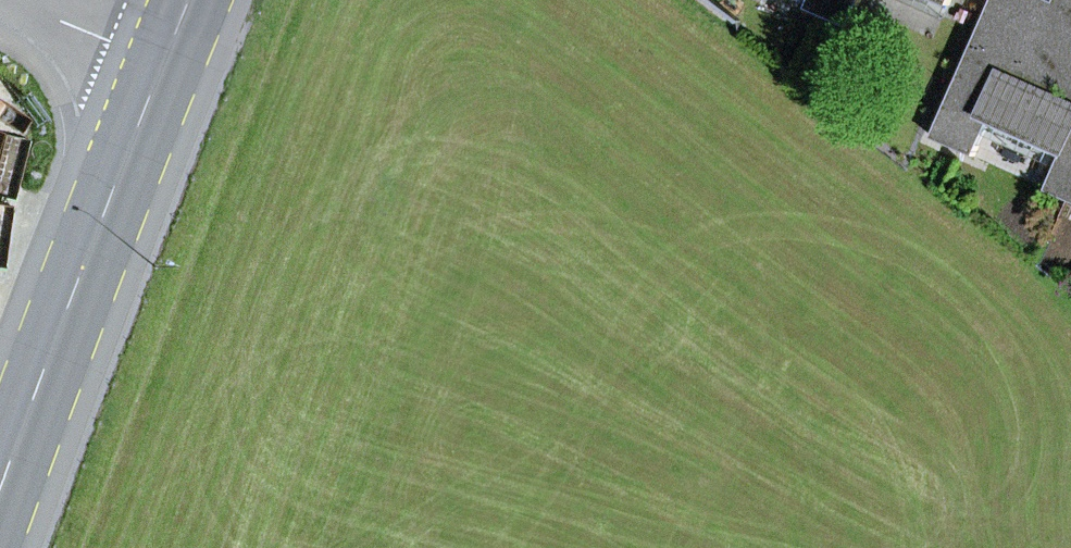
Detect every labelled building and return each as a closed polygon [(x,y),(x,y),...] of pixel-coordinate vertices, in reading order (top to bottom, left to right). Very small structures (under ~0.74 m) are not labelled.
[(808,8),(849,26),(861,0),(812,0),(808,8)] [(949,5),(937,0),(900,0),(943,19),(949,5)] [(990,122),(1063,155),(1064,155),(1070,140),(1070,33),(1061,29),(1070,9),(1055,3),(1049,0),(994,0),(933,138),(974,156),(984,136),(990,122)] [(1055,3),(1070,9),(1061,29),(1070,33),(1070,0),(1056,0),(1055,3)] [(1057,169),(1063,155),(990,122),(984,136),(1057,169)] [(1064,155),(1063,155),(1057,169),(1048,190),(1070,201),(1070,140),(1064,155)]
